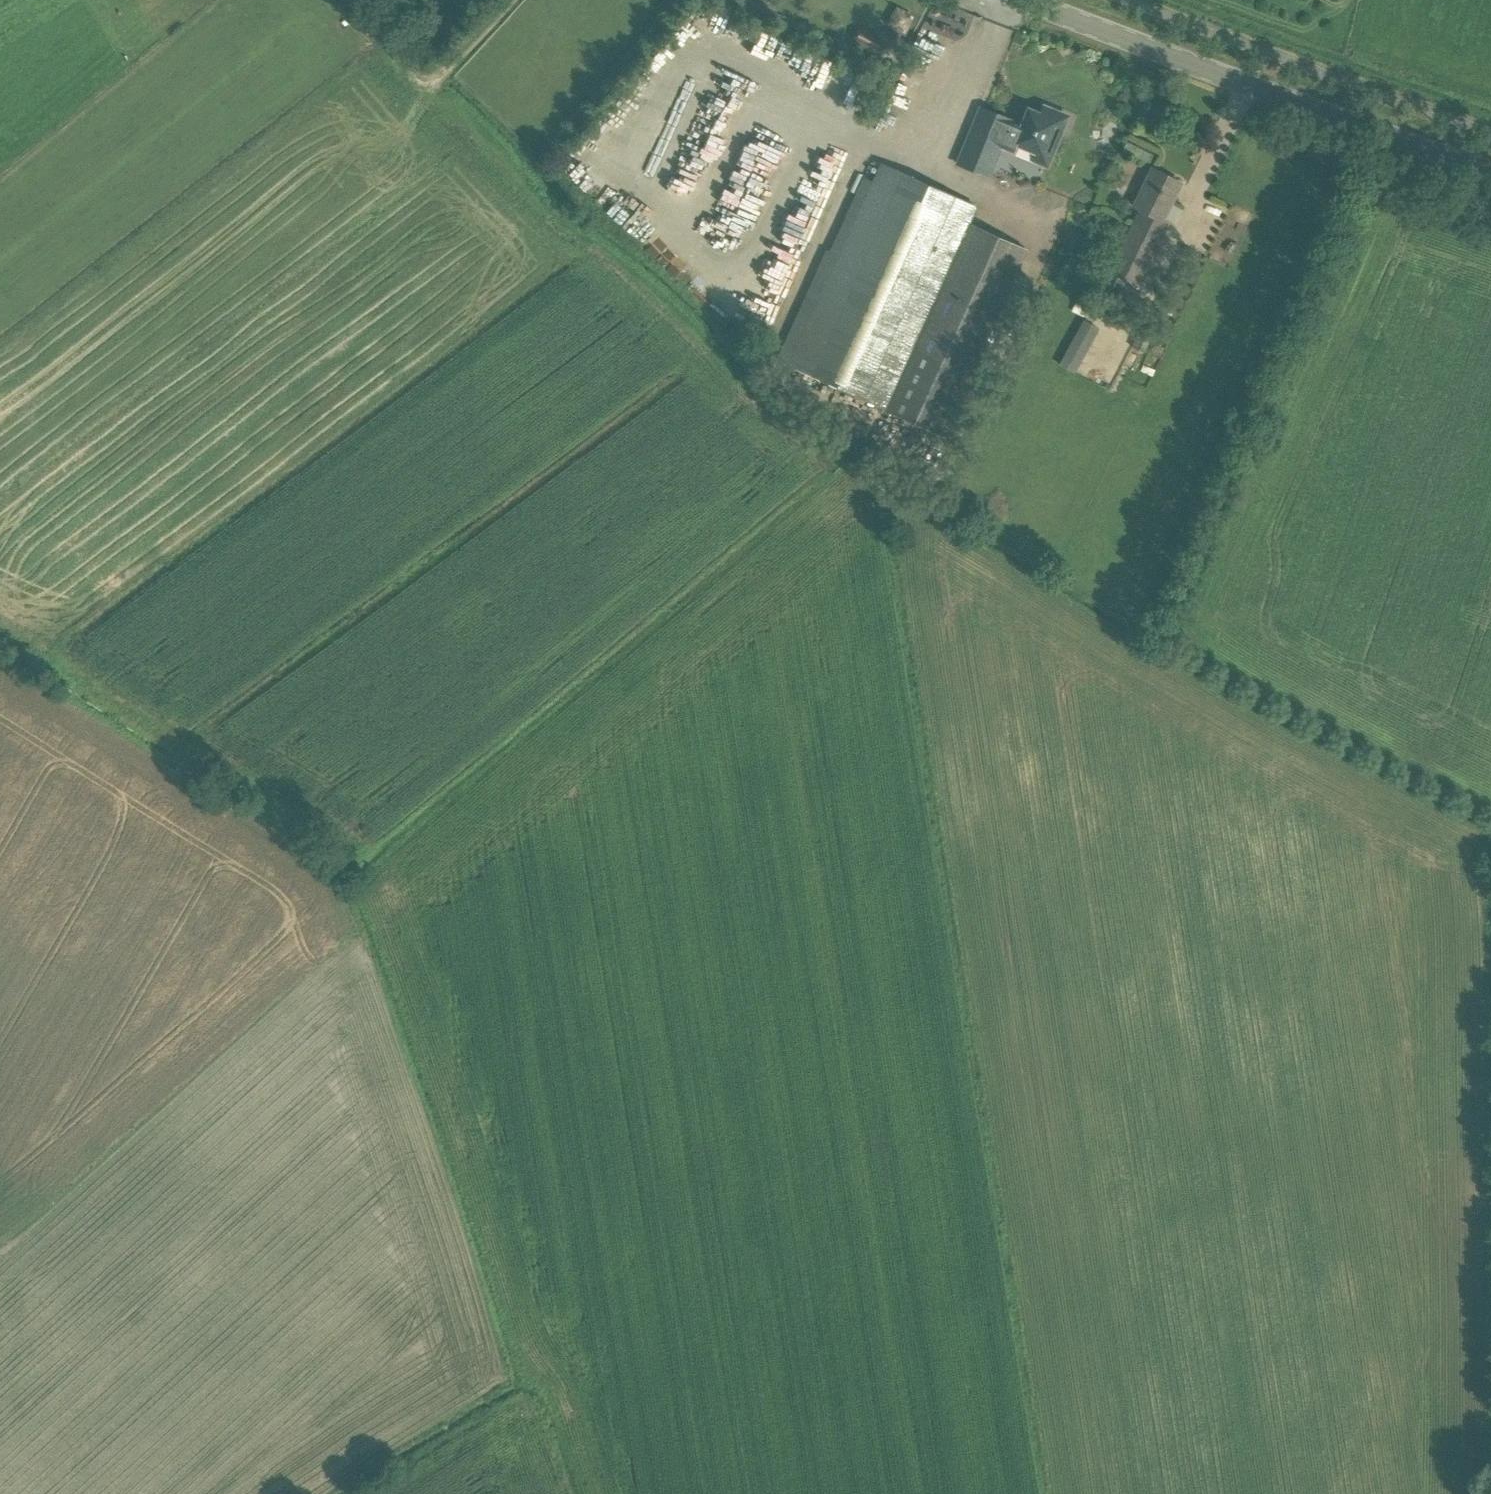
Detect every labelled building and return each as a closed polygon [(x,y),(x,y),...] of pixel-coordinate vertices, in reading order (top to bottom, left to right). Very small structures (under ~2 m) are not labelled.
[(802,74),(810,54),(799,50),(791,71),(802,74)] [(983,107),(961,162),(992,175),(1004,146),(1016,151),(1020,141),(1037,148),(1033,157),(1049,164),(1068,114),(1028,99),(1019,121),(983,107)] [(764,229),(791,238),(819,155),(813,153),(803,181),(788,175),(783,192),(789,195),(784,209),(772,205),(764,229)] [(881,162),(790,366),(949,437),(1032,247),(969,219),(975,205),(881,162)] [(645,165),(641,176),(655,181),(659,170),(645,165)] [(1151,167),(1132,205),(1136,207),(1138,203),(1164,216),(1181,182),(1151,167)] [(1139,205),(1106,272),(1138,287),(1171,221),(1139,205)] [(1089,267),(1104,272),(1108,260),(1094,255),(1089,267)] [(743,300),(757,306),(762,294),(749,288),(743,300)] [(1065,355),(1088,313),(1078,307),(1054,349),(1065,355)] [(1140,329),(1132,347),(1144,353),(1153,335),(1140,329)]
